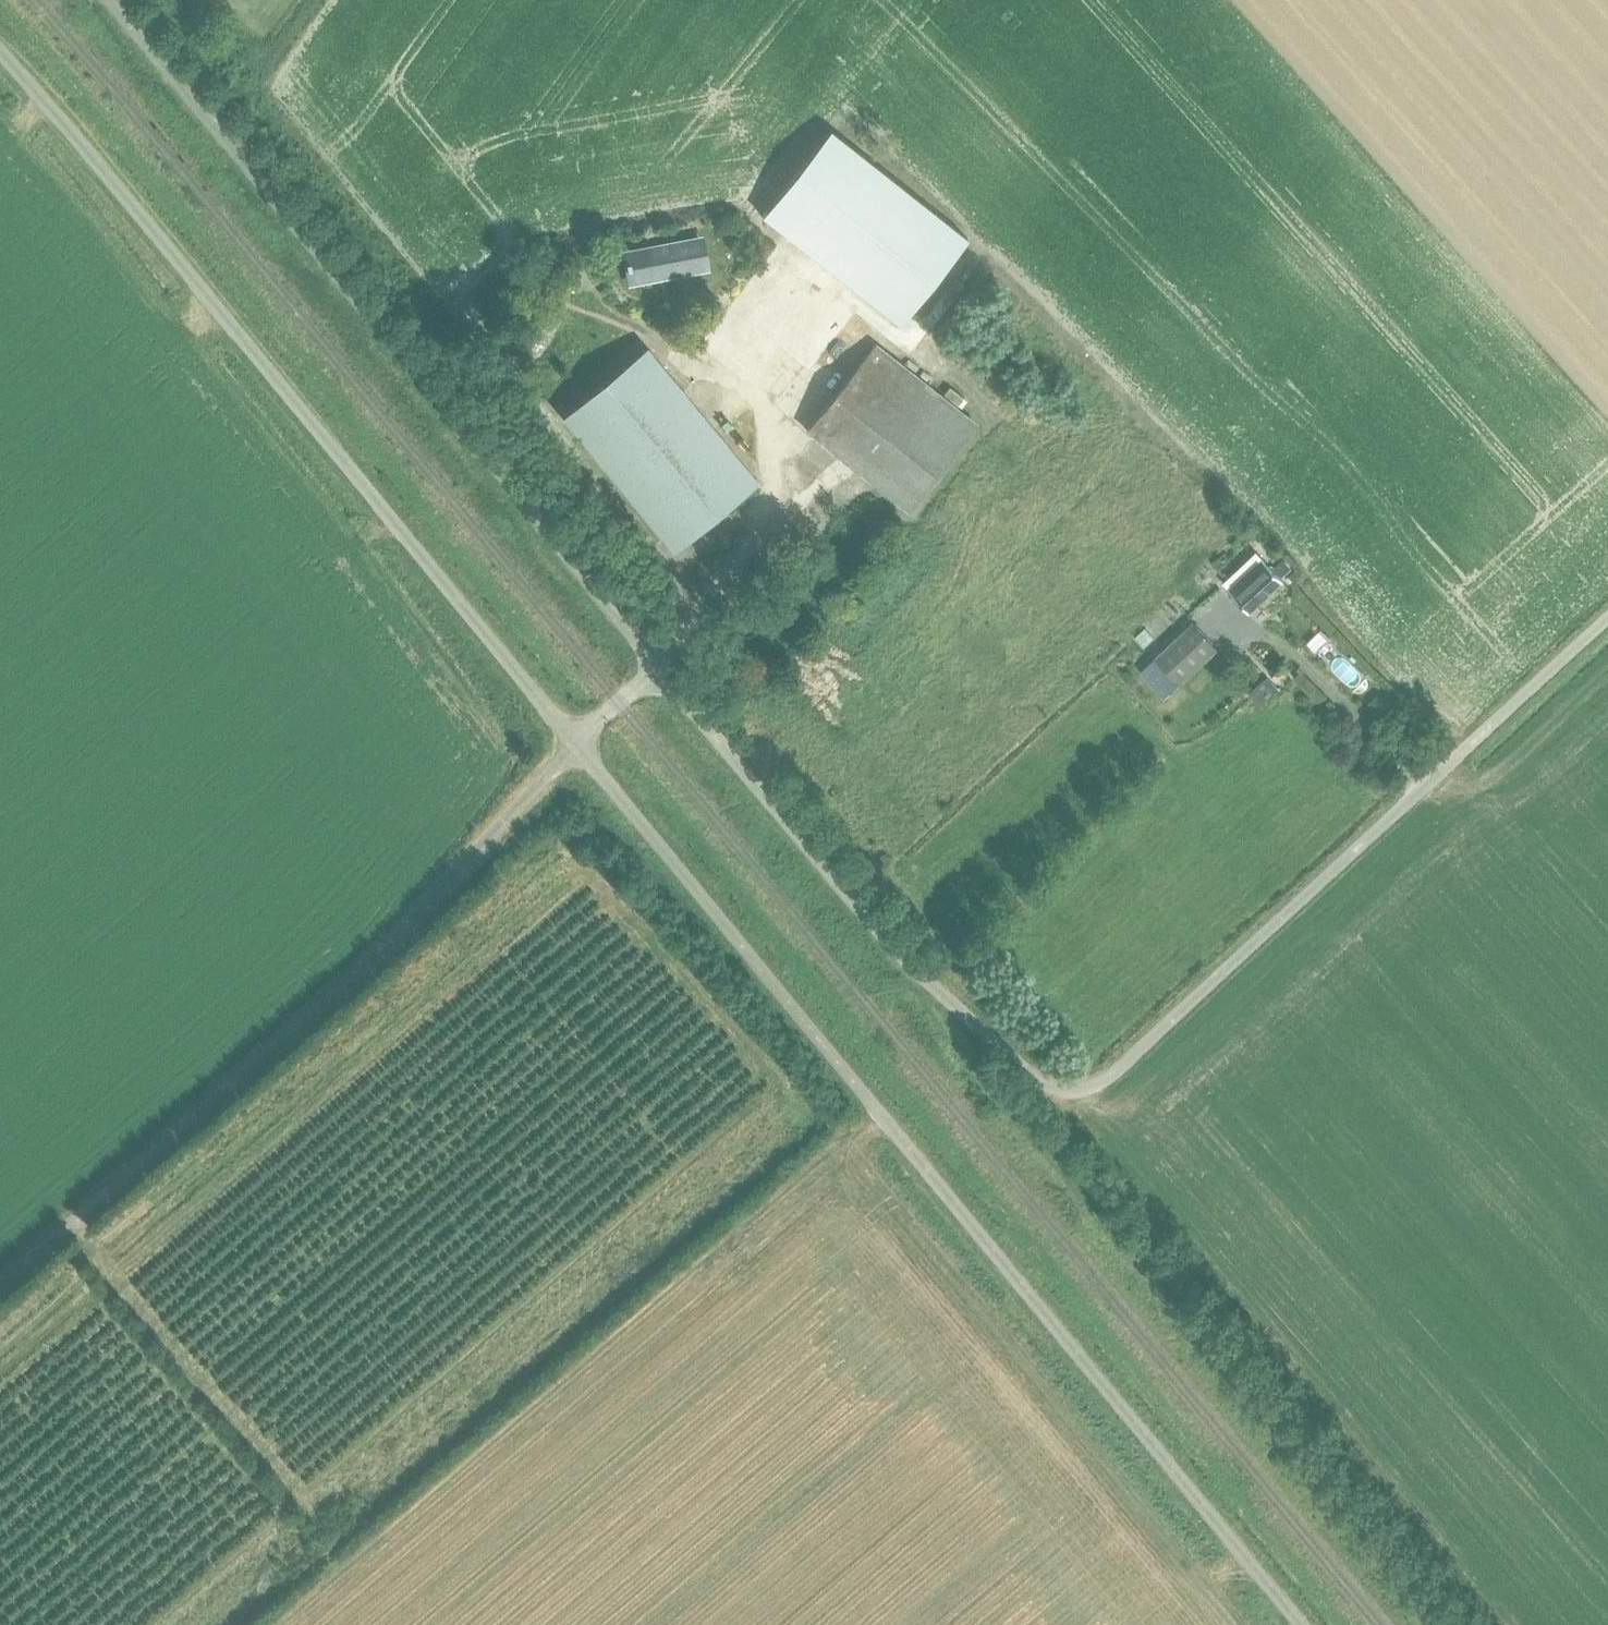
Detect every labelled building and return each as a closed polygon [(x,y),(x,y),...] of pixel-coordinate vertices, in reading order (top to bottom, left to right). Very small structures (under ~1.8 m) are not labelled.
[(900,326),(969,240),(831,130),(762,216),(900,326)] [(637,252),(626,254),(628,264),(627,264),(628,271),(630,271),(632,282),(642,280),(695,270),(705,268),(703,257),(705,257),(703,250),(702,250),(700,239),(689,241),(637,251),(637,252)] [(940,320),(968,280),(958,274),(931,313),(940,320)] [(806,431),(908,512),(976,427),(874,346),(806,431)] [(674,552),(759,482),(647,347),(563,417),(674,552)] [(964,402),(970,393),(954,384),(949,393),(964,402)] [(1223,584),(1250,612),(1283,581),(1256,552),(1223,584)] [(1141,672),(1165,699),(1218,649),(1194,623),(1141,672)] [(1319,648),(1336,636),(1328,625),(1312,637),(1319,648)] [(1269,670),(1277,679),(1288,669),(1280,660),(1269,670)]
